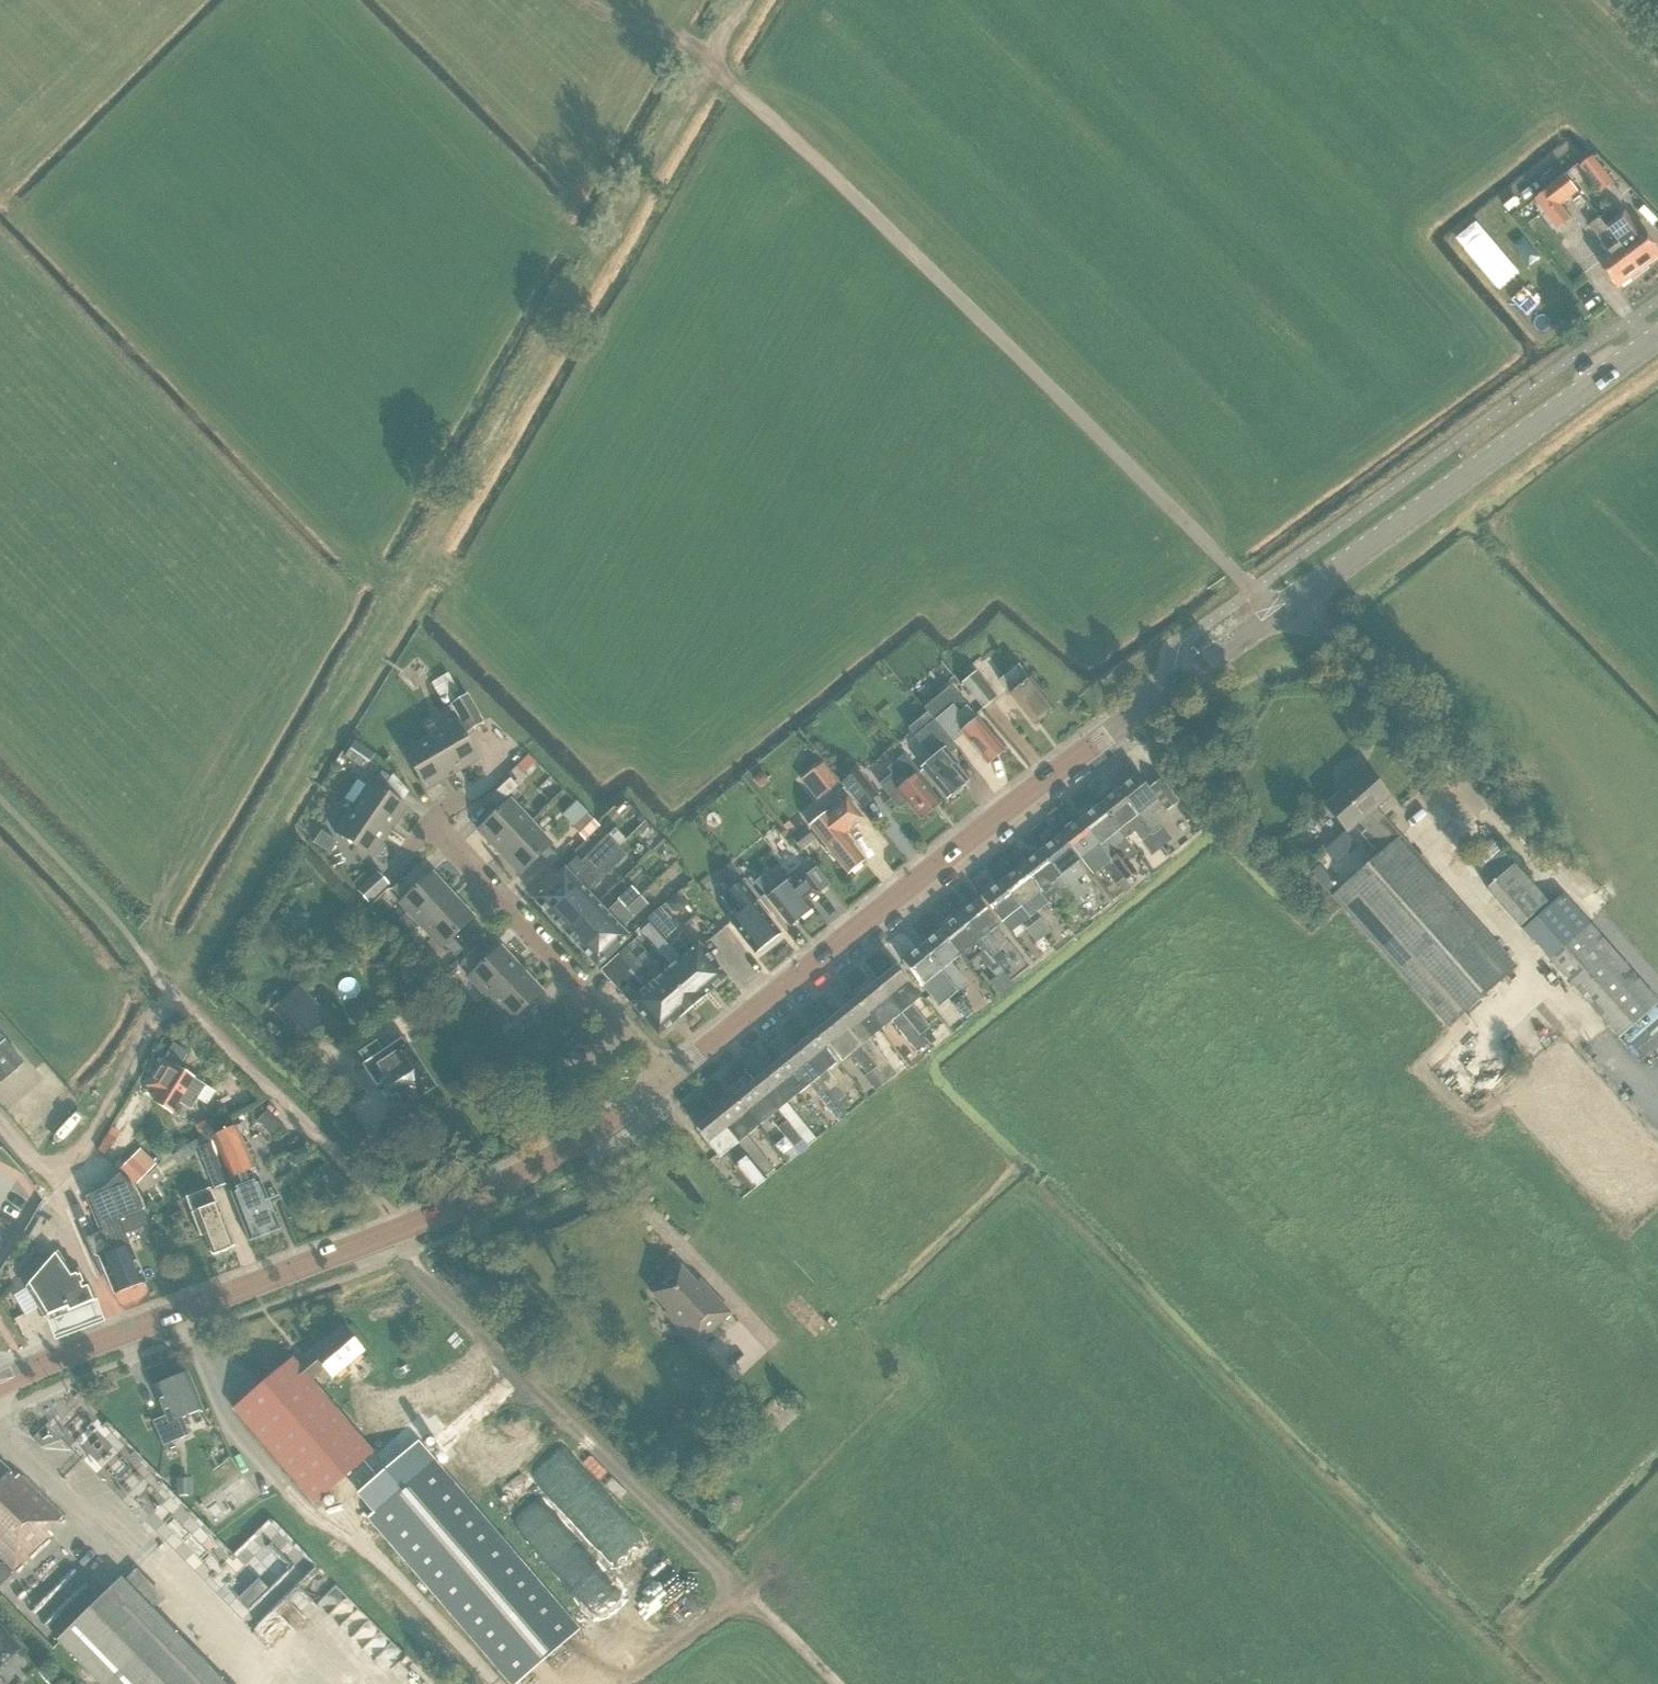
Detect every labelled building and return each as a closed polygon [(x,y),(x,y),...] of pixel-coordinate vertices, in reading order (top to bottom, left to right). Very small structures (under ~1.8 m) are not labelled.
[(1613,182),(1594,156),(1580,167),(1599,193),(1613,182)] [(1578,191),(1564,175),(1535,198),(1559,228),(1571,219),(1560,205),(1578,191)] [(1640,271),(1657,258),(1657,251),(1641,229),(1631,237),(1610,210),(1601,217),(1640,271)] [(1619,287),(1640,271),(1610,230),(1601,217),(1590,225),(1610,253),(1599,261),(1619,287)] [(999,679),(1035,723),(1054,707),(1018,663),(999,679)] [(997,697),(976,670),(960,682),(982,709),(997,697)] [(468,695),(449,705),(466,735),(484,724),(468,695)] [(987,763),(1003,750),(965,704),(958,711),(952,704),(934,719),(953,742),(963,734),(987,763)] [(429,736),(451,774),(478,758),(456,720),(429,736)] [(921,767),(946,797),(966,781),(955,767),(958,764),(949,754),(956,748),(934,720),(914,736),(932,758),(921,767)] [(429,736),(403,751),(425,789),(452,774),(451,774),(429,736)] [(375,754),(355,741),(345,756),(364,770),(375,754)] [(920,819),(939,803),(916,775),(919,773),(904,755),(889,767),(894,773),(880,784),(896,804),(901,805),(906,801),(920,819)] [(528,756),(519,766),(526,773),(535,763),(528,756)] [(800,783),(816,803),(840,783),(825,763),(800,783)] [(879,794),(858,769),(841,784),(861,809),(879,794)] [(1349,830),(1358,822),(1375,808),(1387,797),(1363,769),(1347,783),(1349,785),(1327,805),(1349,830)] [(370,782),(352,807),(389,832),(406,807),(382,790),(390,777),(382,771),(373,784),(370,782)] [(1148,789),(1137,775),(1117,790),(1137,815),(1153,835),(1163,827),(1153,815),(1162,807),(1148,789)] [(478,830),(499,852),(531,822),(510,799),(507,802),(504,799),(517,786),(510,778),(489,798),(499,809),(478,830)] [(1177,803),(1160,780),(1148,789),(1162,807),(1165,811),(1177,803)] [(1118,830),(1125,839),(1134,832),(1140,841),(1150,834),(1151,836),(1153,835),(1137,815),(1117,790),(1098,805),(1118,830)] [(848,799),(811,829),(847,873),(864,860),(843,835),(863,818),(848,799)] [(1125,839),(1118,830),(1098,805),(1080,819),(1111,860),(1127,879),(1136,873),(1121,852),(1117,847),(1126,840),(1125,839)] [(371,857),(389,832),(352,807),(335,832),(371,857)] [(1332,895),(1448,1027),(1516,967),(1375,808),(1358,822),(1365,830),(1360,834),(1378,854),(1332,895)] [(586,838),(599,823),(585,811),(572,826),(586,838)] [(1111,860),(1080,819),(1059,836),(1079,861),(1091,876),(1111,860)] [(531,821),(531,822),(499,852),(520,874),(541,854),(552,865),(559,858),(549,847),(552,843),(531,821)] [(328,851),(335,840),(321,831),(314,842),(328,851)] [(607,835),(606,836),(579,862),(582,865),(572,875),(565,868),(532,898),(548,915),(603,862),(619,848),(607,835)] [(1059,836),(1049,843),(1038,852),(1076,901),(1089,891),(1084,884),(1081,885),(1077,881),(1086,874),(1077,862),(1079,861),(1059,836)] [(1039,892),(1041,891),(1046,899),(1055,892),(1067,908),(1076,901),(1038,852),(1019,867),(1039,892)] [(611,870),(603,862),(548,915),(565,933),(597,902),(588,892),(611,870)] [(1489,889),(1520,925),(1547,900),(1516,865),(1489,889)] [(791,878),(767,897),(770,902),(789,926),(813,907),(809,901),(829,885),(815,867),(795,883),(791,878)] [(1000,881),(1020,907),(1021,907),(1029,917),(1047,903),(1039,892),(1019,867),(1000,881)] [(368,902),(388,884),(377,872),(358,890),(368,902)] [(420,925),(453,895),(432,872),(410,893),(400,881),(392,888),(403,900),(400,903),(420,925)] [(729,922),(754,953),(780,933),(756,902),(761,899),(745,879),(721,898),(736,917),(729,922)] [(1029,918),(1020,907),(1000,881),(981,897),(1010,933),(1029,918)] [(606,912),(597,902),(565,933),(581,951),(639,896),(632,888),(606,912)] [(1657,1003),(1657,1002),(1562,894),(1522,929),(1618,1038),(1657,1003)] [(474,917),(453,895),(420,925),(441,947),(444,944),(455,956),(462,949),(452,937),(474,917)] [(646,904),(639,896),(581,951),(597,967),(629,937),(621,928),(646,904)] [(978,899),(958,915),(1000,967),(1007,962),(998,951),(1001,949),(988,933),(998,924),(978,899)] [(645,919),(649,923),(663,939),(677,926),(660,906),(645,919)] [(940,930),(960,955),(967,964),(978,955),(993,973),(1000,967),(958,915),(940,930)] [(671,965),(663,973),(692,1006),(709,991),(669,946),(663,939),(649,923),(641,930),(671,965)] [(942,970),(958,991),(968,983),(951,962),(960,955),(940,930),(921,945),(942,970)] [(678,938),(669,946),(709,991),(726,976),(697,943),(689,950),(678,938)] [(958,991),(942,970),(921,945),(902,961),(922,986),(931,979),(947,999),(958,991)] [(468,977),(489,999),(521,969),(501,946),(479,967),(468,955),(460,962),(471,974),(468,977)] [(618,953),(619,953),(675,1020),(692,1006),(663,973),(654,980),(625,947),(618,953)] [(675,1020),(619,953),(618,953),(600,968),(658,1035),(675,1020)] [(876,982),(920,1035),(930,1027),(911,1004),(920,997),(895,967),(876,982)] [(542,991),(521,969),(489,999),(488,999),(509,1021),(499,1030),(510,1042),(531,1023),(520,1011),(542,991)] [(855,999),(880,1030),(891,1021),(917,1052),(926,1044),(920,1035),(876,982),(855,999)] [(270,1014),(299,1045),(325,1020),(296,989),(270,1014)] [(834,1016),(876,1067),(887,1081),(896,1074),(869,1039),(880,1030),(855,999),(834,1016)] [(814,1032),(839,1063),(851,1054),(867,1074),(876,1067),(834,1016),(814,1032)] [(795,1048),(837,1101),(845,1095),(836,1084),(837,1083),(828,1072),(839,1063),(814,1032),(795,1048)] [(23,1062),(0,1036),(0,1081),(1,1082),(23,1062)] [(364,1063),(361,1065),(375,1087),(382,1083),(391,1097),(397,1093),(404,1105),(416,1096),(417,1098),(434,1086),(402,1037),(382,1050),(377,1042),(358,1054),(364,1063)] [(216,1091),(193,1077),(178,1068),(188,1052),(173,1043),(147,1085),(159,1093),(154,1101),(172,1112),(178,1102),(191,1109),(197,1100),(207,1106),(216,1091)] [(774,1065),(799,1096),(810,1087),(837,1120),(847,1112),(837,1101),(795,1048),(774,1065)] [(754,1081),(788,1123),(802,1140),(807,1146),(816,1139),(788,1105),(799,1096),(774,1065),(754,1081)] [(734,1097),(759,1128),(770,1119),(779,1130),(793,1147),(802,1140),(788,1123),(754,1081),(734,1097)] [(734,1097),(721,1108),(712,1115),(745,1157),(764,1181),(768,1178),(776,1172),(748,1137),(759,1128),(734,1097)] [(764,1181),(745,1157),(712,1115),(696,1128),(721,1159),(725,1156),(733,1166),(752,1190),(764,1181)] [(231,1178),(236,1188),(230,1191),(249,1240),(280,1228),(269,1201),(235,1125),(213,1135),(231,1178)] [(226,1183),(210,1143),(198,1147),(214,1188),(226,1183)] [(137,1183),(147,1173),(131,1157),(121,1168),(137,1183)] [(142,1224),(138,1212),(145,1209),(138,1192),(119,1173),(101,1190),(87,1196),(101,1232),(85,1239),(101,1277),(106,1275),(114,1292),(144,1280),(124,1231),(142,1224)] [(205,1235),(212,1255),(233,1246),(216,1203),(209,1188),(186,1197),(192,1212),(200,1235),(205,1235)] [(27,1285),(56,1252),(47,1244),(18,1278),(27,1285)] [(26,1286),(26,1287),(44,1317),(66,1308),(68,1311),(96,1300),(88,1282),(83,1284),(77,1269),(71,1272),(56,1252),(27,1285),(26,1286)] [(664,1312),(695,1345),(709,1331),(710,1332),(730,1313),(699,1280),(695,1283),(680,1267),(652,1293),(667,1309),(664,1312)] [(802,1292),(786,1303),(806,1332),(822,1321),(802,1292)] [(44,1317),(55,1344),(105,1324),(96,1300),(68,1311),(66,1308),(44,1317)] [(313,1355),(300,1367),(293,1358),(233,1409),(313,1503),(373,1452),(311,1380),(324,1369),(332,1378),(363,1352),(342,1327),(311,1353),(313,1355)] [(182,1417),(202,1408),(187,1373),(154,1387),(166,1415),(152,1421),(162,1445),(189,1434),(182,1417)] [(359,1493),(375,1511),(367,1518),(512,1683),(514,1683),(579,1628),(434,1461),(417,1442),(359,1493)] [(0,1462),(0,1558),(14,1571),(51,1534),(48,1531),(62,1517),(18,1474),(15,1478),(10,1474),(11,1473),(0,1462)] [(235,1601),(252,1615),(293,1570),(287,1564),(265,1588),(255,1579),(235,1601)] [(296,1577),(303,1593),(325,1583),(318,1567),(296,1577)] [(56,1640),(100,1683),(225,1683),(120,1577),(56,1640)] [(335,1587),(315,1605),(295,1584),(251,1624),(270,1645),(290,1626),(286,1622),(297,1613),(307,1624),(320,1612),(333,1626),(354,1607),(335,1587)] [(21,1648),(0,1625),(0,1668),(21,1648)]
